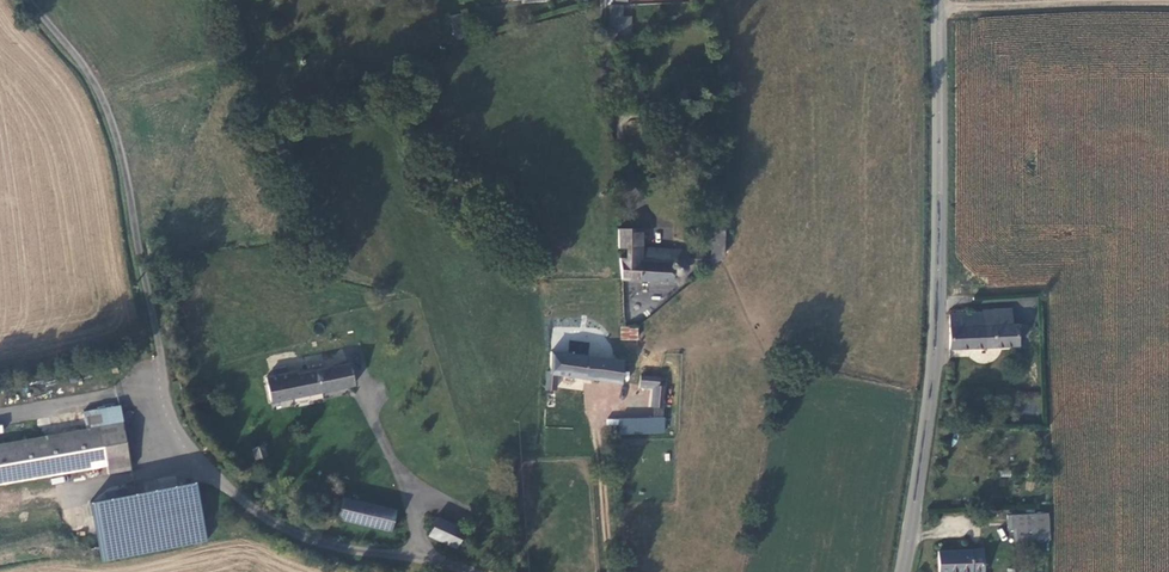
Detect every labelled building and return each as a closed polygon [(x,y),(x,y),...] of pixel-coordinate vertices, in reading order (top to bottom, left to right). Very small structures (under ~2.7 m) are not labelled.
[(611,0),(599,0),(600,31),(613,29),(613,22),(612,11),(611,0)] [(438,10),(441,29),(452,27),(449,8),(438,10)] [(621,22),(621,10),(612,11),(613,22),(621,22)] [(454,37),(465,35),(461,14),(451,16),(454,37)] [(621,22),(613,22),(613,29),(600,31),(601,33),(621,30),(621,22)] [(613,277),(629,278),(627,244),(626,224),(608,222),(610,245),(618,245),(617,256),(611,255),(613,277)] [(636,225),(626,224),(627,244),(634,243),(636,225)] [(709,224),(707,250),(722,251),(722,226),(709,224)] [(683,250),(684,246),(634,243),(627,244),(629,278),(667,280),(667,269),(677,270),(682,267),(683,261),(683,250)] [(683,261),(706,262),(707,252),(683,250),(683,261)] [(706,262),(706,266),(722,253),(722,251),(707,250),(707,252),(706,262)] [(978,325),(978,312),(945,313),(944,346),(1013,345),(1013,335),(1021,335),(1021,325),(1006,325),(978,325)] [(620,339),(638,340),(638,326),(620,326),(620,339)] [(551,373),(616,381),(616,359),(581,354),(545,350),(542,369),(540,369),(538,385),(541,389),(544,389),(546,386),(549,387),(551,373)] [(354,385),(349,364),(298,374),(297,372),(267,377),(271,401),(354,385)] [(640,376),(640,388),(652,388),(651,416),(663,417),(664,377),(640,376)] [(205,384),(187,388),(189,399),(207,396),(205,384)] [(0,444),(0,482),(107,462),(109,472),(130,468),(119,404),(87,410),(90,428),(0,444)] [(603,406),(601,423),(610,423),(611,407),(603,406)] [(199,414),(197,418),(199,422),(203,425),(207,426),(211,423),(212,417),(210,413),(203,411),(199,414)] [(255,440),(246,445),(251,452),(260,446),(255,440)] [(133,494),(177,485),(174,475),(131,485),(133,494)] [(192,488),(93,507),(104,560),(202,541),(192,488)] [(397,513),(344,501),(340,517),(394,529),(397,513)] [(439,520),(431,536),(458,549),(466,533),(439,520)] [(1035,525),(1005,524),(1005,538),(1010,538),(1010,550),(1034,551),(1035,525)] [(958,571),(976,571),(975,548),(930,550),(931,571),(945,571),(958,571)]
